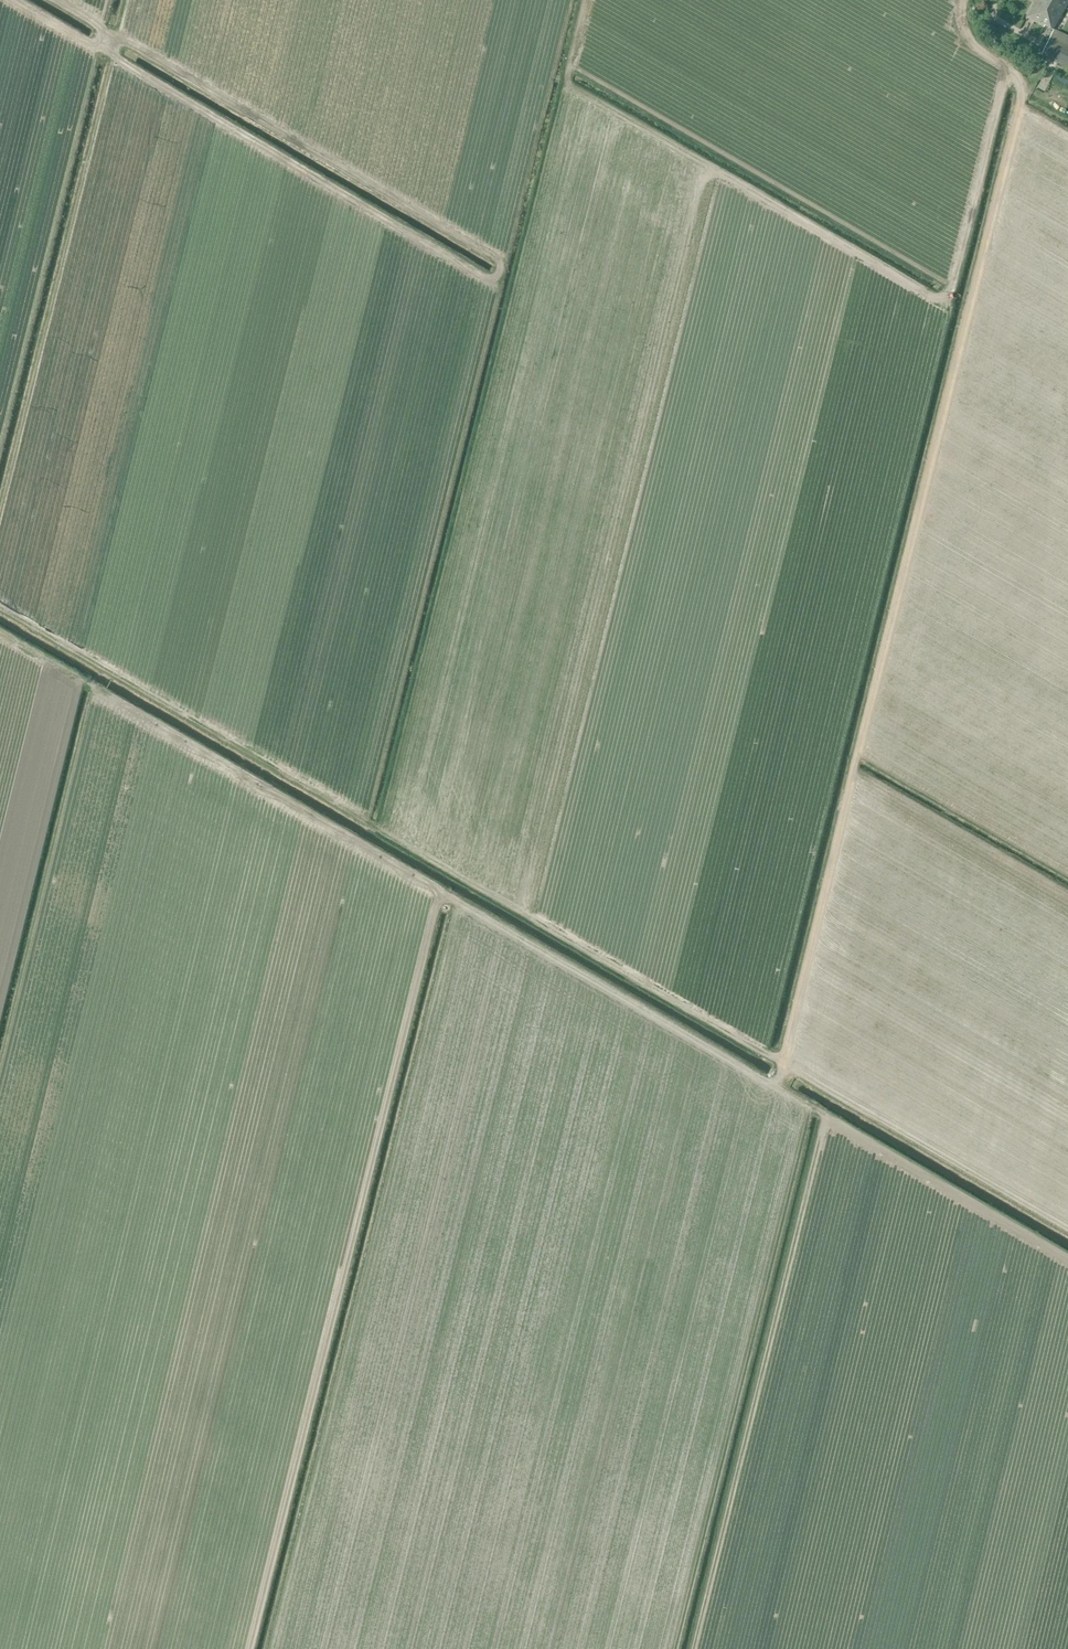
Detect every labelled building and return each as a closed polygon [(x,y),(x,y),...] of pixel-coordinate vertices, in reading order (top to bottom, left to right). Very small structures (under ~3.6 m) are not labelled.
[(1052,30),(1067,3),(1067,0),(1037,0),(1027,17),(1044,28),(1045,26),(1052,30)] [(1041,56),(1067,69),(1067,45),(1051,36),(1041,56)]
